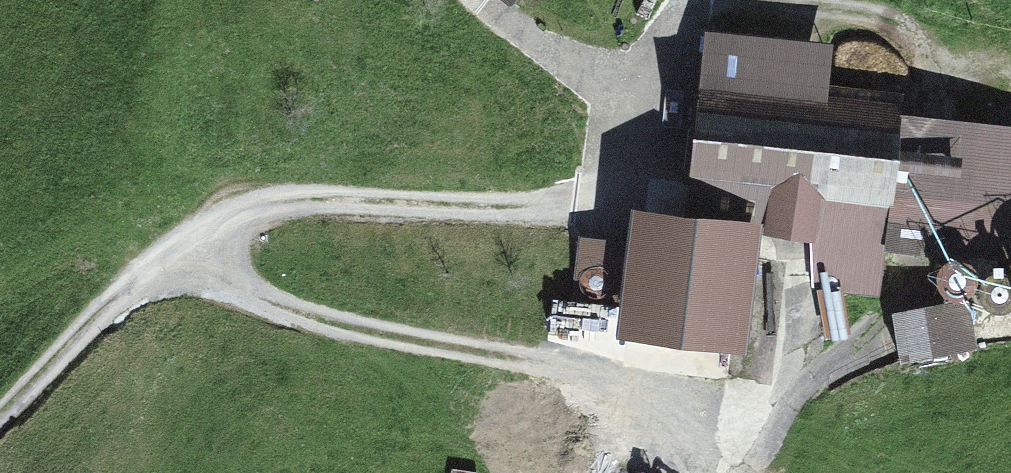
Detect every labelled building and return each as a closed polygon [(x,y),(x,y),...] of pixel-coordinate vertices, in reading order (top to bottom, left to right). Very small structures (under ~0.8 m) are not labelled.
[(842,59),(710,46),(695,202),(785,210),(780,255),(821,259),(817,304),(895,312),(913,125),(836,117),(842,59)] [(965,319),(888,336),(897,379),(974,362),(965,319)]
